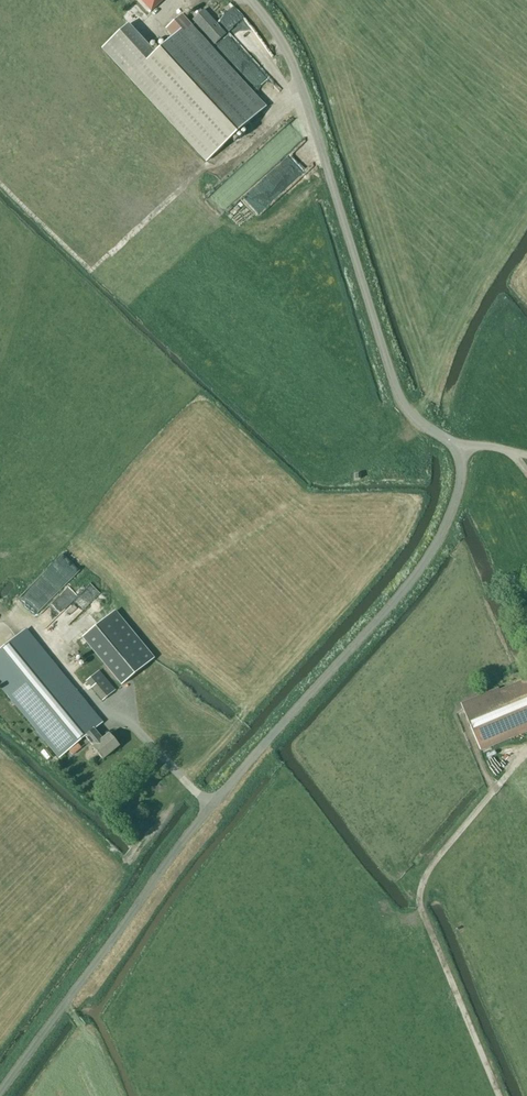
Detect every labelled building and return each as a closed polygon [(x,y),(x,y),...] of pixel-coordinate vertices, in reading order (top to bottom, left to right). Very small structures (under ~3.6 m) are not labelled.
[(151,11),(163,0),(141,0),(151,11)] [(217,14),(227,1),(226,0),(202,0),(201,2),(217,14)] [(191,26),(188,23),(154,54),(127,25),(101,48),(205,162),(265,107),(194,30),(198,27),(214,44),(226,34),(203,10),(192,20),(194,22),(191,26)] [(229,178),(242,192),(259,175),(247,162),(229,178)] [(19,603),(35,619),(65,589),(49,572),(19,603)] [(114,613),(82,638),(121,686),(152,660),(114,613)] [(118,746),(108,734),(101,740),(93,729),(102,722),(26,629),(0,650),(0,685),(60,757),(84,736),(93,747),(92,747),(102,759),(118,746)] [(102,701),(115,690),(103,677),(102,678),(97,672),(86,681),(102,701)] [(498,690),(497,688),(461,704),(480,752),(517,736),(516,734),(526,729),(526,678),(498,690)]
